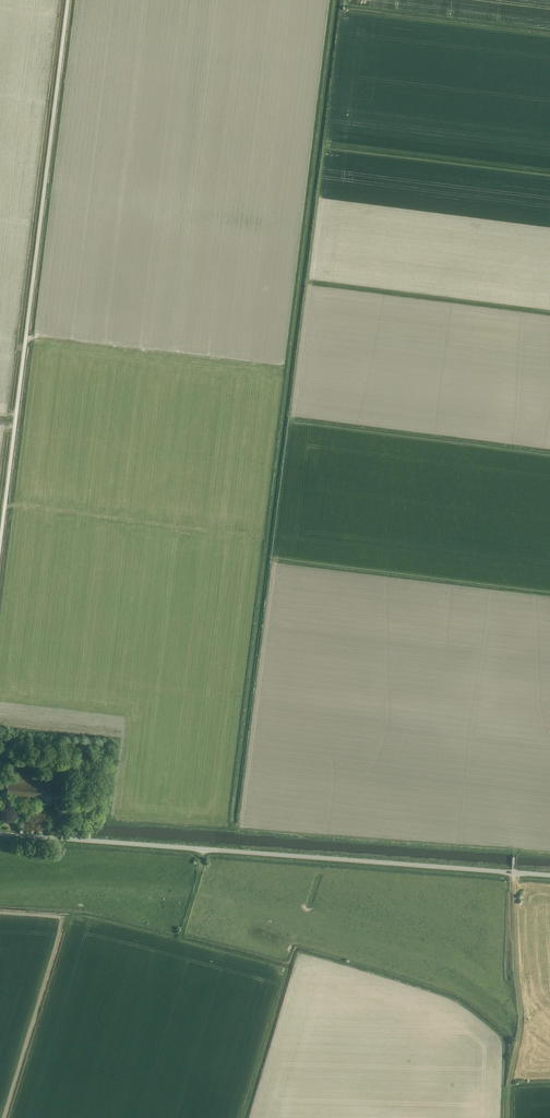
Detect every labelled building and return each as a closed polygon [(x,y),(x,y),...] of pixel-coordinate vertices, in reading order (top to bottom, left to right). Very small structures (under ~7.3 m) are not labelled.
[(42,799),(43,800),(44,791),(45,780),(4,777),(2,799),(41,802),(42,799)] [(44,791),(43,800),(43,802),(51,803),(51,800),(61,801),(61,793),(47,791),(44,791)]
